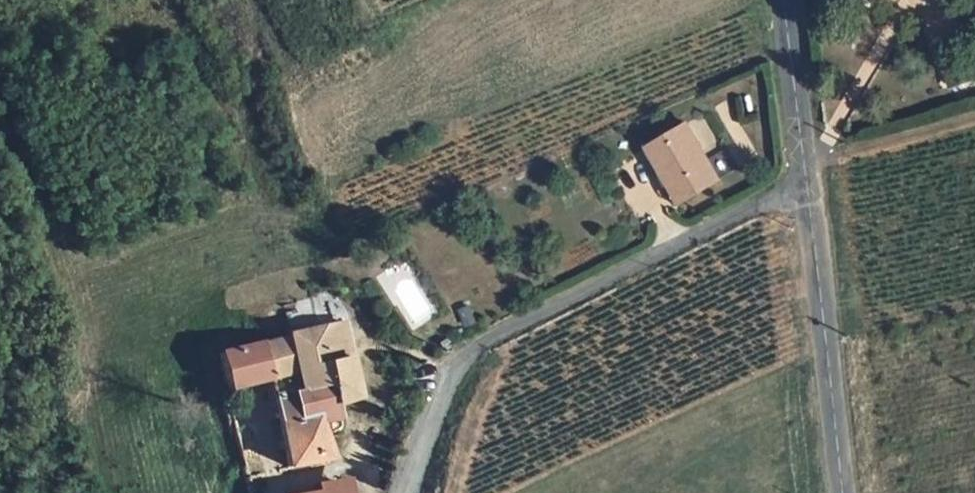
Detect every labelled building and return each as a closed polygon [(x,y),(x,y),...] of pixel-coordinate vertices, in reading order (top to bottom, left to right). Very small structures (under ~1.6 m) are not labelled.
[(679,106),(639,128),(661,166),(667,162),(678,181),(712,163),(679,106)] [(667,162),(661,166),(656,169),(668,188),(678,181),(667,162)] [(336,365),(342,400),(356,397),(345,325),(289,336),(295,372),(336,365)] [(326,385),(332,403),(342,400),(336,365),(295,372),(289,336),(257,341),(266,374),(269,396),(326,385)] [(212,350),(220,384),(266,374),(257,341),(212,350)] [(280,464),(324,455),(313,415),(333,410),(332,403),(326,385),(269,396),(280,464)] [(349,485),(297,492),(351,492),(349,485)]
